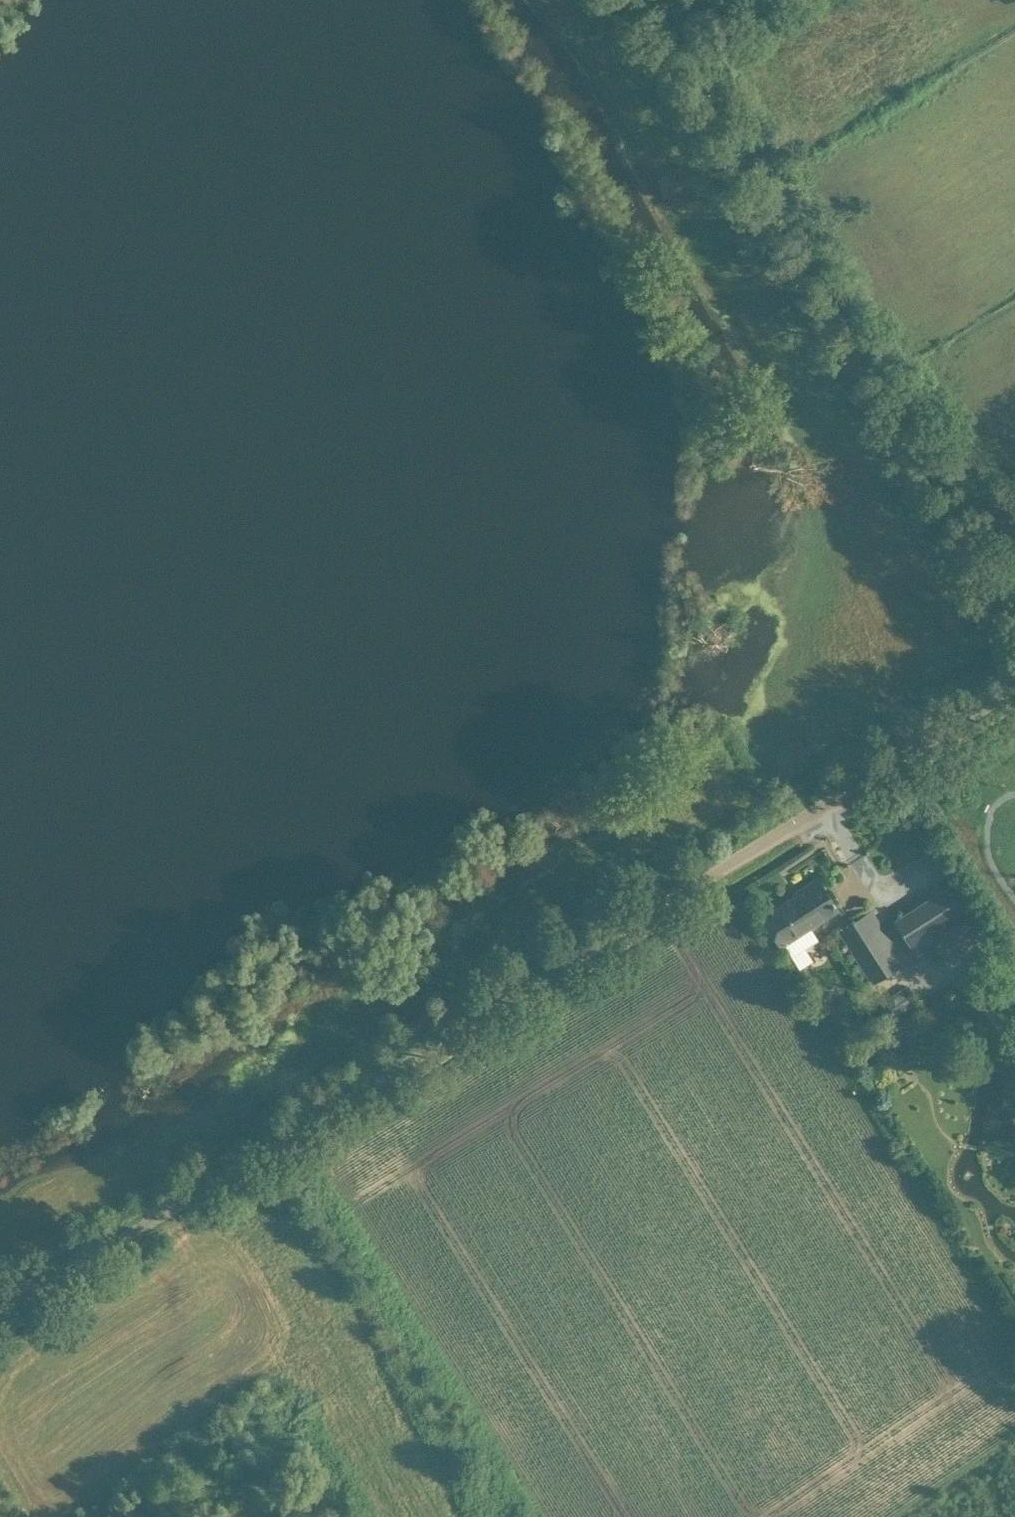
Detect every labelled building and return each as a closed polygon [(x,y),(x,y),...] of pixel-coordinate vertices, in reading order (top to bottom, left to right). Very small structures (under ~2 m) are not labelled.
[(819,939),(810,926),(838,908),(819,879),(804,889),(805,891),(764,918),(781,945),(784,942),(793,956),(819,939)] [(896,921),(917,954),(971,920),(949,886),(896,921)] [(841,931),(851,948),(874,982),(901,965),(868,913),(841,931)]
